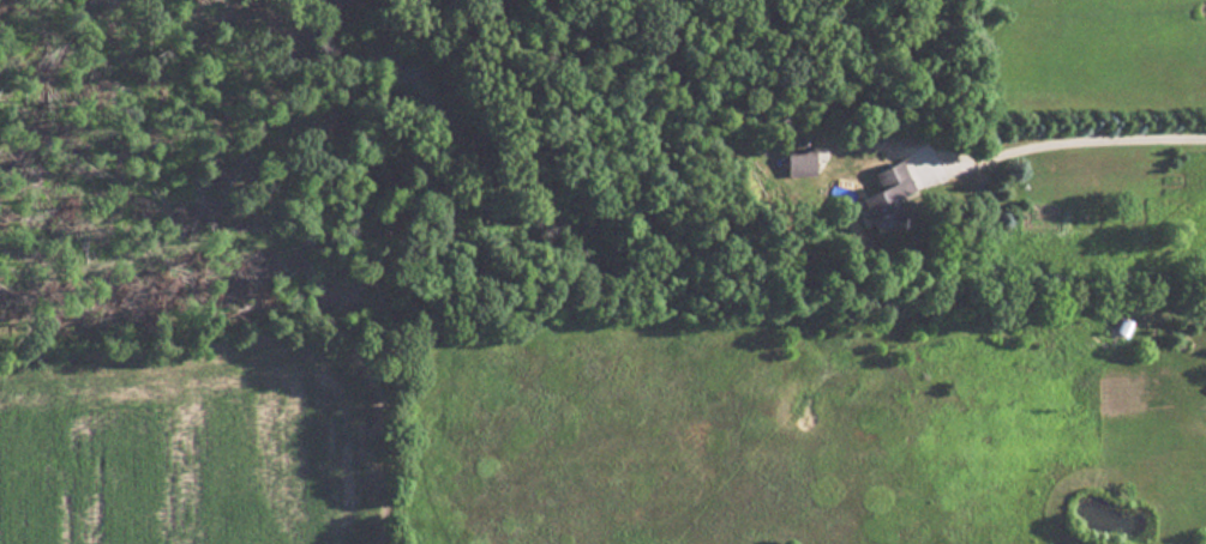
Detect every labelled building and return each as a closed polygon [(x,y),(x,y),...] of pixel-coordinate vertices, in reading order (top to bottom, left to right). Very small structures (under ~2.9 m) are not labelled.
[(812,175),(811,147),(783,148),(784,176),(812,175)] [(871,173),(878,190),(856,200),(872,234),(903,220),(893,200),(912,191),(899,160),(871,173)]
